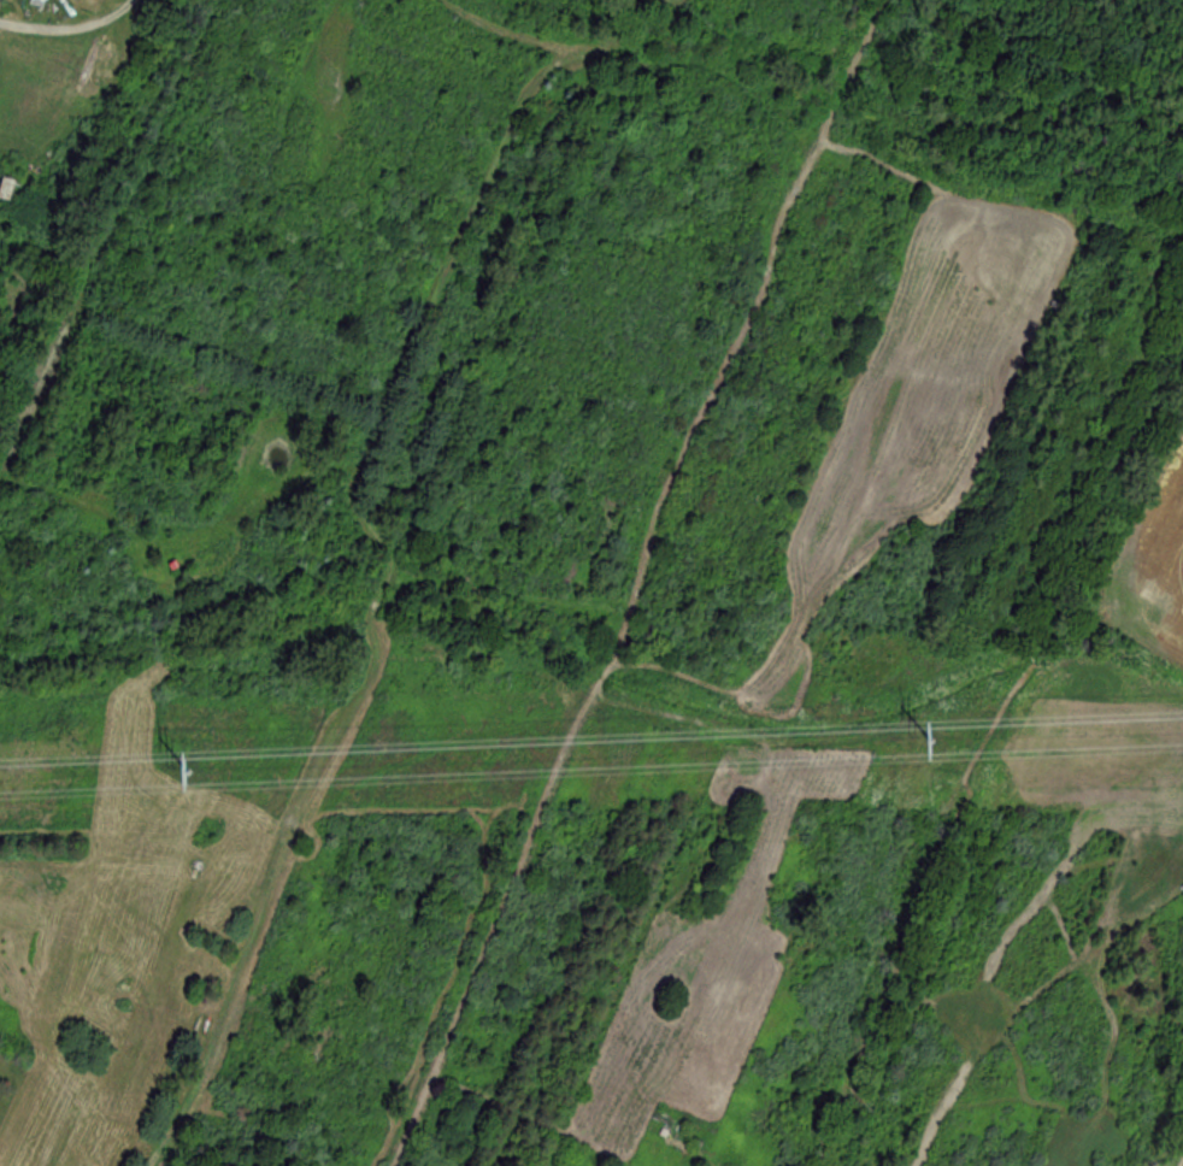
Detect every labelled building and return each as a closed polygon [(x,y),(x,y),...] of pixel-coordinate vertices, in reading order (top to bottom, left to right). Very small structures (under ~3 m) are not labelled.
[(5,201),(11,181),(0,178),(0,200),(5,201)] [(673,1134),(678,1124),(654,1112),(649,1122),(673,1134)]
